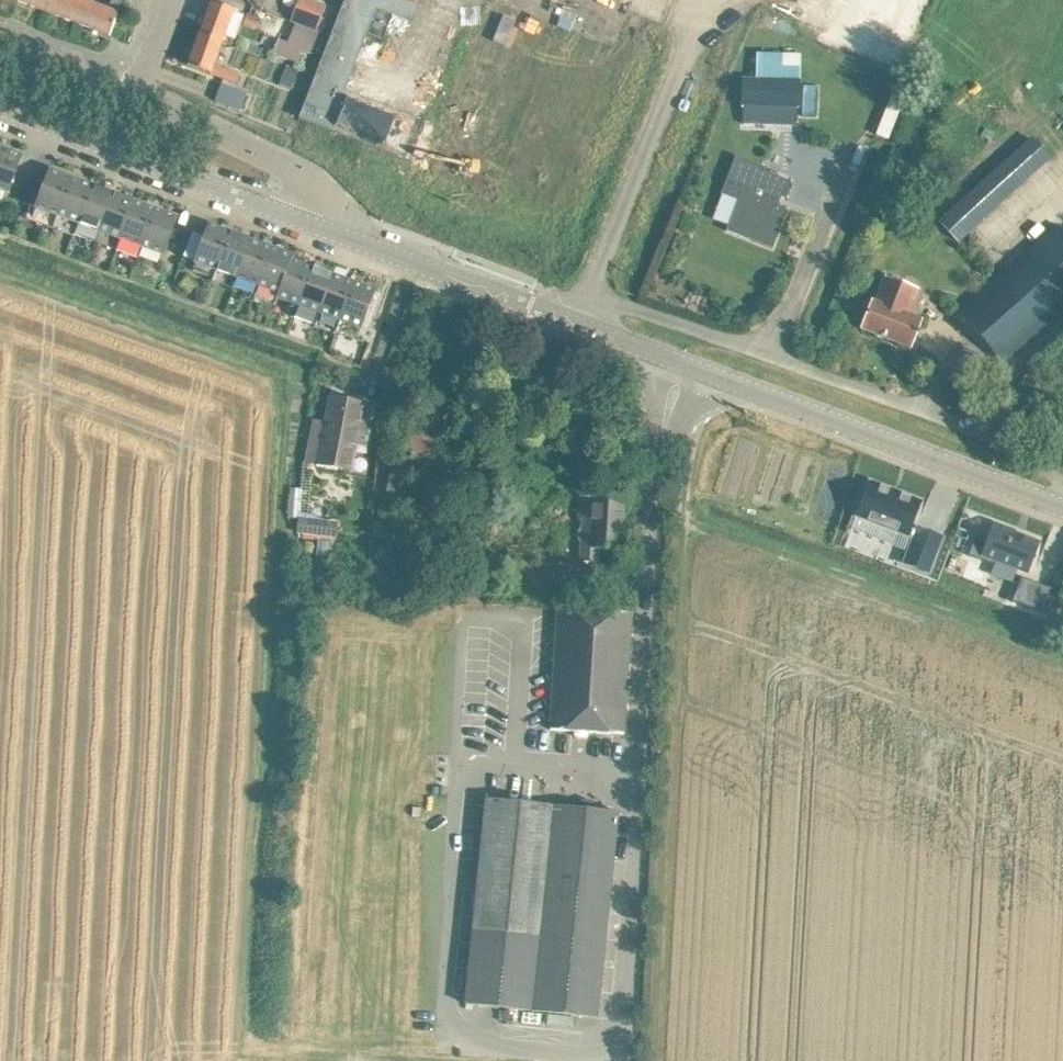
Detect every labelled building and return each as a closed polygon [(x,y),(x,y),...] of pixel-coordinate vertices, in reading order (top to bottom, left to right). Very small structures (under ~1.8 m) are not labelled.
[(15,1),(46,13),(51,0),(15,0),(15,1)] [(86,2),(81,0),(51,0),(46,13),(78,25),(86,2)] [(121,5),(120,4),(122,0),(112,0),(108,10),(86,2),(78,25),(109,37),(118,14),(117,14),(121,5)] [(324,7),(306,0),(299,0),(291,22),(316,31),(324,7)] [(409,5),(421,10),(424,2),(420,0),(411,0),(409,5)] [(223,43),(235,11),(211,2),(199,35),(223,43)] [(442,17),(445,9),(432,5),(429,13),(442,17)] [(395,7),(392,14),(404,19),(407,11),(395,7)] [(457,14),(445,9),(442,17),(454,22),(457,14)] [(407,11),(404,19),(416,24),(419,16),(407,11)] [(247,15),(243,25),(257,30),(261,20),(247,15)] [(474,20),(471,28),(483,32),(486,25),(474,20)] [(431,21),(429,28),(441,33),(444,25),(431,21)] [(444,25),(441,33),(452,37),(455,29),(444,25)] [(486,25),(483,32),(495,37),(498,29),(486,25)] [(774,31),(773,58),(818,59),(818,33),(774,31)] [(468,34),(465,42),(477,47),(480,39),(468,34)] [(237,84),(240,75),(215,65),(223,43),(199,35),(188,66),(237,84)] [(480,39),(477,47),(489,52),(492,44),(480,39)] [(350,40),(334,80),(357,89),(358,87),(372,48),(350,40)] [(527,40),(524,48),(535,52),(539,44),(527,40)] [(372,48),(358,87),(376,93),(390,54),(372,48)] [(390,54),(376,93),(395,100),(409,61),(390,54)] [(522,55),(519,62),(531,67),(533,59),(522,55)] [(409,61),(395,100),(413,107),(428,68),(409,61)] [(428,68),(413,107),(431,114),(446,75),(428,68)] [(446,75),(431,114),(450,121),(465,81),(446,75)] [(465,81),(450,121),(468,128),(483,88),(465,81)] [(799,109),(799,82),(742,82),(742,108),(799,109)] [(240,110),(247,94),(221,84),(215,101),(240,110)] [(527,96),(522,107),(530,111),(535,99),(527,96)] [(975,180),(993,202),(1062,145),(1062,130),(1052,116),(975,180)] [(8,194),(11,185),(14,176),(15,175),(22,156),(0,147),(0,191),(8,194)] [(764,169),(737,158),(723,195),(737,201),(726,231),(773,249),(787,212),(772,207),(777,195),(785,198),(791,184),(762,173),(764,169)] [(57,216),(71,178),(50,170),(42,191),(36,208),(57,216)] [(11,185),(22,189),(25,179),(15,175),(14,176),(11,185)] [(79,224),(93,186),(71,178),(57,216),(79,224)] [(99,232),(113,194),(93,186),(79,224),(99,232)] [(120,239),(134,202),(113,194),(99,232),(120,239)] [(141,247),(155,209),(134,202),(120,239),(141,247)] [(163,255),(169,238),(177,218),(155,209),(141,247),(163,255)] [(194,262),(216,270),(230,233),(208,225),(204,237),(194,233),(184,257),(195,261),(194,262)] [(1019,350),(1062,310),(1062,233),(1057,226),(957,314),(1002,364),(1019,350)] [(251,240),(230,233),(216,270),(237,278),(251,240)] [(258,286),(272,248),(251,240),(237,278),(258,286)] [(272,248),(258,286),(279,294),(293,256),(272,248)] [(298,306),(312,268),(292,260),(293,256),(279,294),(277,298),(298,306)] [(299,306),(319,314),(333,276),(312,268),(298,306),(299,306)] [(319,314),(340,321),(354,283),(333,276),(319,314)] [(910,315),(920,290),(884,277),(875,302),(871,300),(860,329),(911,349),(922,320),(910,315)] [(354,283),(340,321),(362,330),(376,291),(354,283)] [(367,447),(373,413),(374,408),(332,401),(327,427),(316,425),(310,465),(354,472),(358,446),(367,447)] [(315,498),(316,467),(304,467),(303,498),(315,498)] [(404,496),(409,472),(390,469),(386,493),(404,496)] [(584,519),(584,524),(577,535),(583,547),(582,563),(599,563),(600,552),(623,553),(626,482),(602,481),(601,498),(580,497),(579,519),(584,519)] [(911,529),(921,501),(913,498),(870,482),(857,517),(906,536),(913,539),(904,565),(928,574),(942,538),(917,529),(916,531),(911,529)] [(335,539),(337,522),(299,518),(297,535),(335,539)] [(973,544),(966,560),(993,570),(995,565),(1028,577),(1041,546),(995,530),(987,549),(973,544)] [(1021,577),(1011,602),(1044,615),(1054,590),(1021,577)] [(631,690),(631,680),(627,680),(631,616),(558,611),(550,731),(623,736),(626,690),(631,690)] [(486,800),(466,1005),(596,1018),(601,968),(617,813),(596,811),(596,807),(594,804),(592,802),(588,800),(583,800),(580,801),(577,804),(575,809),(554,807),(532,805),(486,800)]
